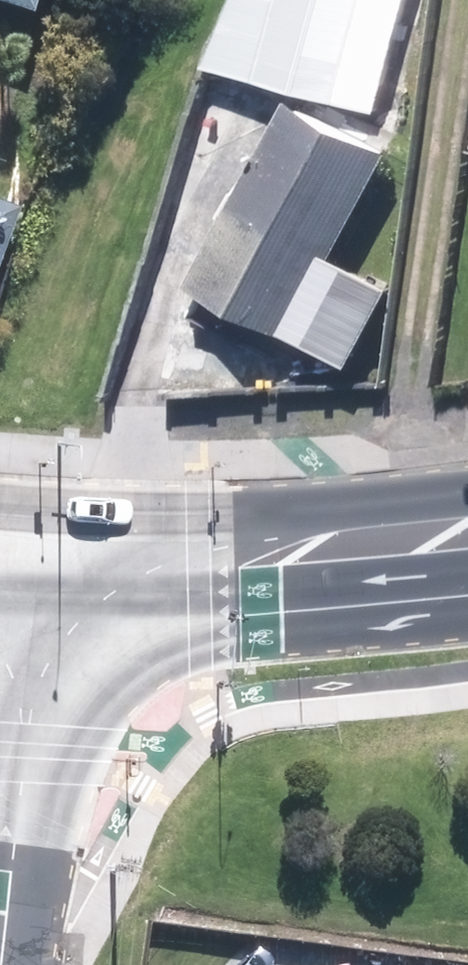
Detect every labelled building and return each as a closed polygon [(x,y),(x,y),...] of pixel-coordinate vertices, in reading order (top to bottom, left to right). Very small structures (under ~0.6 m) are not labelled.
[(16,21),(23,0),(0,0),(0,16),(16,21)] [(257,82),(374,115),(406,0),(280,0),(257,82)] [(251,69),(224,53),(202,91),(230,106),(251,69)] [(292,340),(390,155),(293,103),(194,288),(292,340)]
